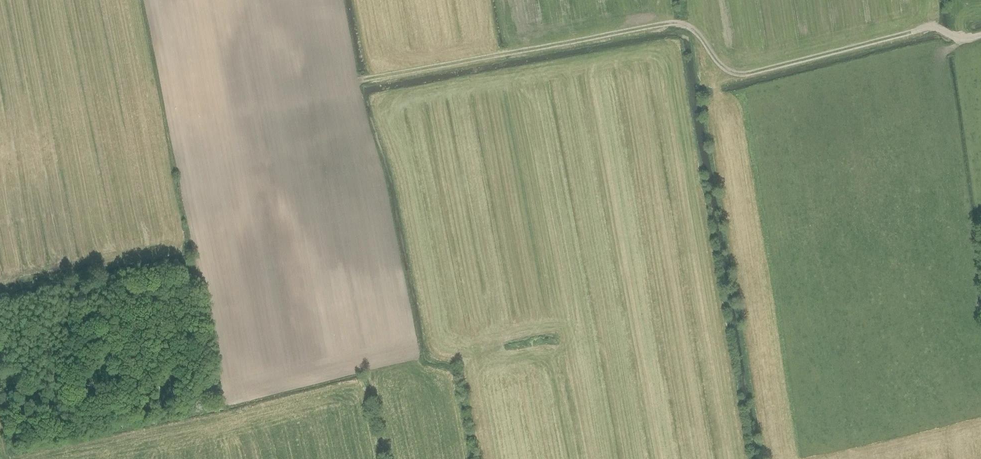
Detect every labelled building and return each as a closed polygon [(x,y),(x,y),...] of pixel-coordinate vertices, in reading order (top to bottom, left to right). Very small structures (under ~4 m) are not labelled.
[(706,87),(714,86),(714,77),(705,78),(706,87)]
